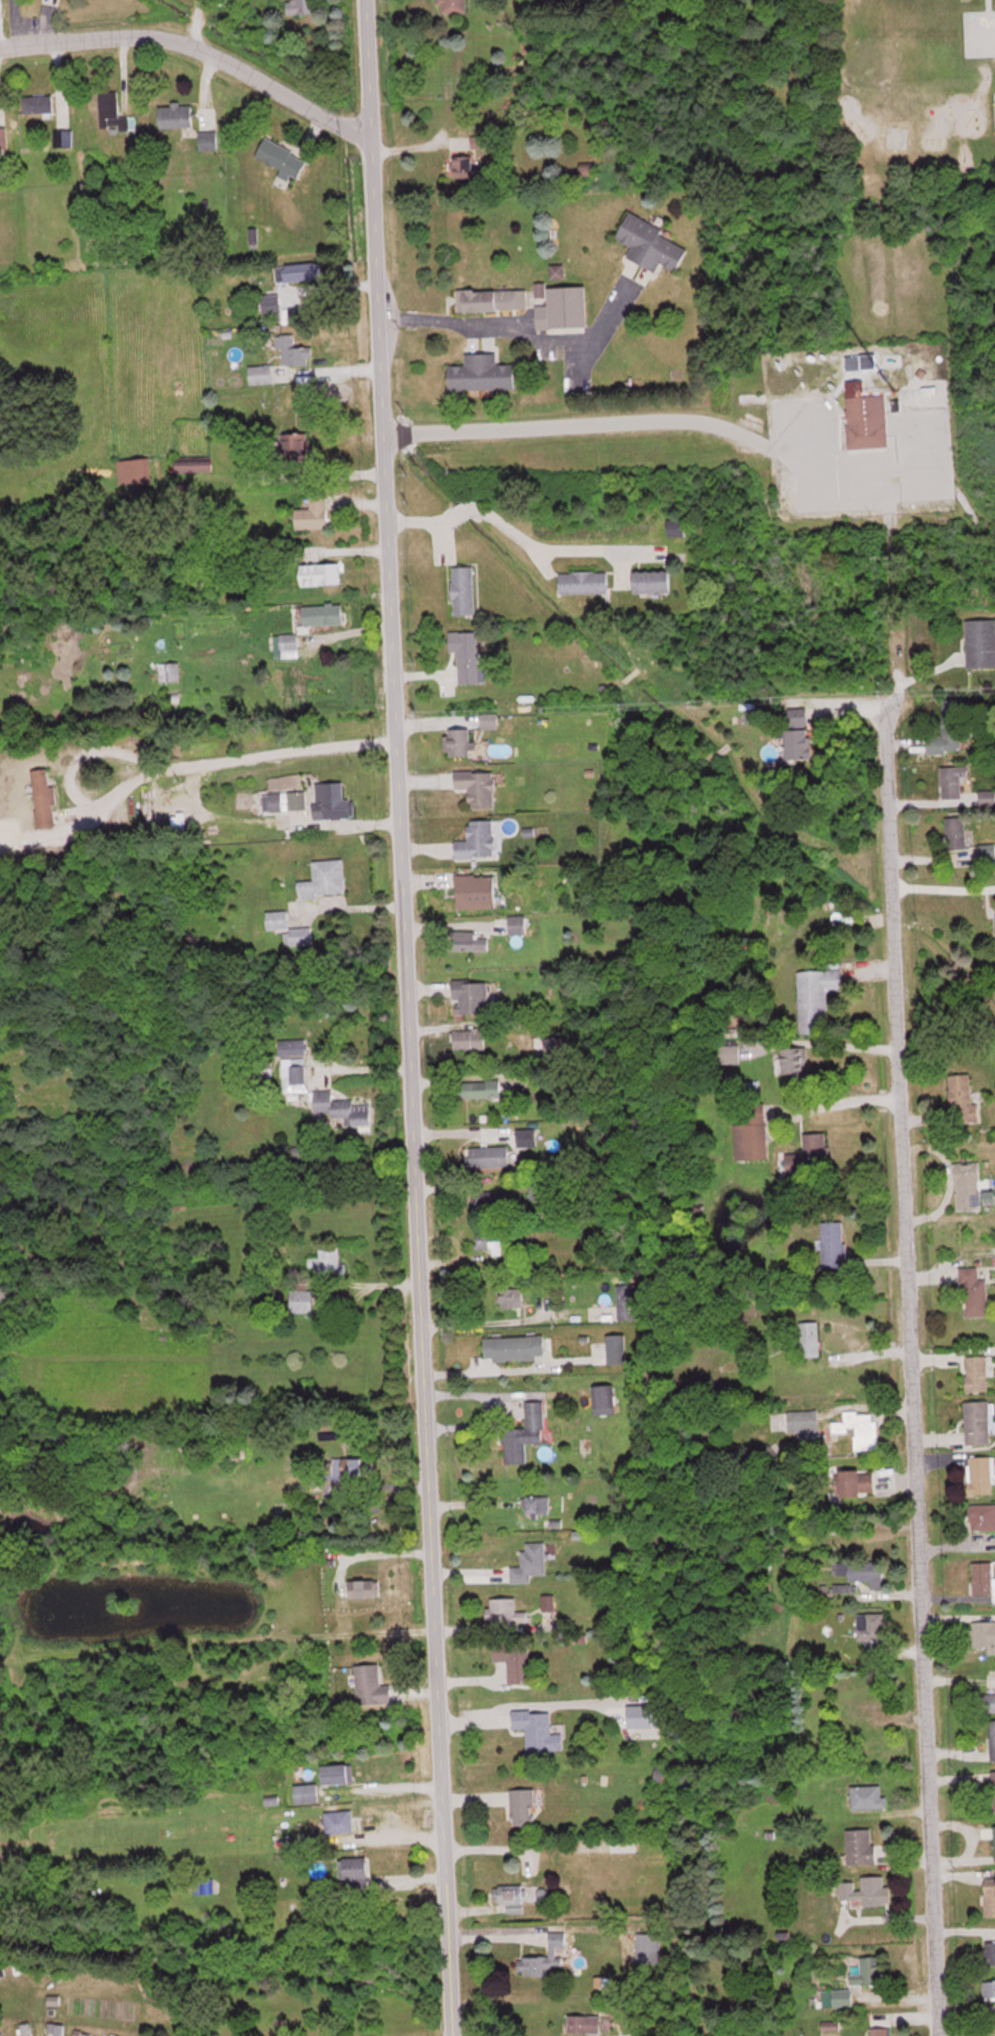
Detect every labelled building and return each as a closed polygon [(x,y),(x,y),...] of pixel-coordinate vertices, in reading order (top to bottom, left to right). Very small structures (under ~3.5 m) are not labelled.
[(289,12),(315,13),(316,0),(289,0),(289,12)] [(466,0),(442,0),(442,11),(466,11),(466,0)] [(119,115),(119,90),(99,90),(101,129),(134,128),(133,115),(119,115)] [(25,93),(25,112),(53,113),(54,94),(25,93)] [(160,104),(161,127),(193,126),(192,103),(160,104)] [(201,131),(201,149),(217,149),(217,131),(201,131)] [(488,147),(488,134),(472,134),(472,147),(488,147)] [(289,180),(292,173),(300,177),(309,157),(265,138),(256,156),(282,167),(278,175),(289,180)] [(456,175),(475,175),(475,156),(456,156),(456,175)] [(691,243),(629,215),(618,238),(632,244),(626,256),(658,271),(662,262),(678,270),(691,243)] [(317,263),(276,263),(276,280),(317,280),(317,263)] [(537,328),(588,326),(587,285),(536,286),(536,297),(548,297),(548,304),(536,304),(537,328)] [(456,311),(528,310),(528,289),(456,289),(456,311)] [(312,346),(295,346),(294,334),(277,334),(277,347),(283,347),(283,365),(312,365),(312,346)] [(467,353),(467,365),(450,366),(450,390),(516,389),(516,364),(498,364),(498,353),(467,353)] [(275,381),(272,364),(249,367),(251,385),(275,381)] [(846,381),(849,448),(888,446),(886,395),(866,395),(865,380),(846,381)] [(311,433),(281,433),(281,464),(311,464),(311,433)] [(133,482),(151,482),(151,459),(133,459),(133,482)] [(177,471),(213,471),(213,460),(177,460),(177,471)] [(297,528),(329,528),(329,494),(311,494),(311,508),(297,508),(297,528)] [(668,535),(687,535),(687,519),(668,519),(668,535)] [(302,564),(302,585),(341,585),(341,564),(302,564)] [(453,615),(475,615),(475,566),(453,566),(453,615)] [(560,571),(560,593),(608,593),(608,571),(560,571)] [(635,592),(671,592),(671,571),(635,571),(635,592)] [(312,605),(312,624),(343,624),(343,605),(312,605)] [(967,619),(967,668),(994,668),(994,619),(967,619)] [(480,665),(480,631),(450,631),(450,653),(459,652),(459,683),(487,683),(487,665),(480,665)] [(297,633),(279,636),(282,652),(299,649),(297,633)] [(179,681),(179,663),(168,663),(168,681),(179,681)] [(928,735),(928,753),(965,752),(964,699),(943,699),(943,735),(928,735)] [(809,722),(807,708),(791,711),(792,724),(809,722)] [(478,741),(472,741),(472,729),(448,729),(448,755),(478,755),(478,741)] [(788,759),(812,759),(812,729),(788,729),(788,759)] [(969,776),(969,766),(942,766),(942,798),(961,798),(961,776),(969,776)] [(52,768),(33,770),(37,815),(55,813),(52,768)] [(456,788),(470,788),(470,808),(495,808),(495,771),(456,771),(456,788)] [(344,782),(315,783),(316,817),(355,816),(355,799),(345,799),(344,782)] [(307,809),(306,791),(262,793),(263,811),(307,809)] [(947,849),(966,849),(966,816),(947,816),(947,849)] [(456,857),(500,856),(500,820),(469,820),(469,840),(456,841),(456,857)] [(346,894),(345,859),(313,860),(314,880),(298,881),(298,896),(346,894)] [(497,908),(497,874),(458,874),(458,908),(497,908)] [(268,930),(284,929),(285,944),(313,943),(312,926),(289,928),(288,910),(267,911),(268,930)] [(509,916),(509,934),(527,934),(527,916),(509,916)] [(453,949),(489,949),(489,936),(476,936),(476,930),(453,930),(453,949)] [(799,970),(800,1034),(828,1033),(827,990),(844,989),(843,969),(799,970)] [(491,1015),(491,981),(455,980),(455,1014),(491,1015)] [(485,1029),(453,1029),(453,1049),(485,1049),(485,1029)] [(566,1058),(566,1038),(546,1038),(546,1058),(566,1058)] [(308,1039),(280,1039),(280,1056),(308,1056),(308,1039)] [(782,1048),(782,1074),(808,1074),(808,1048),(782,1048)] [(282,1058),(283,1092),(306,1091),(305,1058),(282,1058)] [(951,1122),(980,1121),(979,1102),(973,1102),(972,1074),(950,1074),(951,1122)] [(461,1098),(502,1097),(502,1080),(461,1081),(461,1098)] [(315,1090),(315,1115),(346,1115),(346,1124),(372,1123),(371,1101),(332,1102),(332,1090),(315,1090)] [(735,1123),(736,1158),(768,1158),(767,1102),(743,1102),(744,1123),(735,1123)] [(518,1143),(535,1143),(535,1128),(518,1128),(518,1143)] [(787,1152),(788,1175),(827,1174),(826,1131),(805,1131),(805,1152),(787,1152)] [(467,1164),(509,1164),(509,1145),(467,1145),(467,1164)] [(980,1161),(955,1162),(957,1209),(982,1208),(980,1161)] [(845,1220),(822,1220),(822,1266),(845,1266),(845,1220)] [(476,1232),(476,1251),(502,1251),(502,1232),(476,1232)] [(339,1262),(339,1245),(318,1245),(318,1272),(346,1272),(346,1262),(339,1262)] [(980,1266),(961,1266),(961,1316),(988,1316),(988,1278),(980,1278),(980,1266)] [(291,1311),(313,1311),(313,1288),(305,1288),(305,1280),(291,1280),(291,1311)] [(618,1282),(618,1318),(643,1318),(643,1282),(618,1282)] [(522,1306),(522,1286),(499,1286),(499,1306),(522,1306)] [(801,1321),(801,1356),(819,1356),(819,1321),(801,1321)] [(608,1332),(608,1362),(626,1362),(626,1332),(608,1332)] [(485,1336),(485,1358),(545,1356),(545,1334),(485,1336)] [(967,1355),(967,1391),(988,1391),(988,1355),(967,1355)] [(593,1384),(594,1413),(615,1412),(614,1383),(593,1384)] [(505,1463),(527,1462),(527,1442),(545,1442),(544,1400),(525,1400),(526,1427),(504,1428),(505,1463)] [(966,1444),(990,1444),(990,1400),(966,1400),(966,1444)] [(788,1411),(788,1431),(797,1431),(797,1439),(818,1439),(818,1411),(788,1411)] [(878,1449),(876,1411),(843,1412),(844,1421),(831,1422),(832,1432),(854,1432),(855,1450),(878,1449)] [(969,1456),(969,1493),(994,1493),(994,1456),(969,1456)] [(373,1458),(310,1458),(310,1480),(373,1479),(373,1458)] [(840,1470),(840,1496),(874,1496),(874,1470),(840,1470)] [(549,1514),(549,1495),(525,1495),(525,1514),(549,1514)] [(970,1504),(971,1529),(994,1529),(994,1504),(970,1504)] [(546,1574),(545,1542),(525,1542),(526,1551),(521,1551),(521,1566),(510,1566),(510,1582),(531,1582),(531,1575),(546,1574)] [(884,1561),(834,1563),(834,1574),(849,1573),(849,1584),(835,1584),(835,1591),(852,1590),(852,1581),(870,1581),(871,1588),(884,1587),(884,1561)] [(994,1577),(994,1561),(973,1562),(973,1594),(994,1593),(994,1577)] [(379,1579),(350,1579),(350,1596),(379,1596),(379,1579)] [(529,1622),(529,1611),(516,1611),(516,1597),(488,1598),(489,1623),(529,1622)] [(857,1612),(857,1639),(885,1639),(885,1612),(857,1612)] [(973,1620),(973,1646),(987,1646),(987,1653),(994,1653),(994,1620),(973,1620)] [(529,1640),(494,1641),(494,1660),(507,1660),(508,1682),(529,1682),(529,1640)] [(391,1683),(381,1684),(379,1662),(355,1664),(358,1704),(392,1702),(391,1683)] [(980,1694),(980,1712),(994,1712),(994,1694),(980,1694)] [(527,1752),(552,1752),(551,1710),(513,1710),(513,1729),(527,1729),(527,1752)] [(352,1763),(323,1764),(323,1783),(353,1783),(352,1763)] [(296,1803),(319,1801),(317,1783),(294,1785),(296,1803)] [(851,1808),(888,1808),(888,1795),(884,1795),(884,1785),(851,1785),(851,1808)] [(510,1789),(510,1825),(535,1825),(535,1789),(510,1789)] [(325,1832),(353,1832),(353,1810),(325,1810),(325,1832)] [(874,1863),(874,1828),(847,1829),(848,1863),(874,1863)] [(368,1880),(368,1857),(340,1857),(340,1880),(368,1880)] [(885,1875),(862,1876),(862,1889),(854,1889),(854,1881),(839,1881),(840,1906),(885,1905),(885,1875)] [(985,1915),(994,1915),(994,1877),(985,1877),(985,1915)] [(496,1884),(496,1902),(544,1902),(544,1884),(496,1884)] [(523,1955),(523,1975),(547,1975),(547,1966),(559,1966),(559,1946),(565,1946),(565,1932),(550,1932),(549,1956),(523,1955)] [(636,1963),(660,1963),(660,1933),(636,1933),(636,1963)] [(994,1964),(994,1941),(984,1941),(984,1964),(994,1964)] [(861,1973),(850,1973),(850,1983),(882,1983),(882,1955),(861,1955),(861,1973)] [(983,1980),(984,1998),(994,1997),(994,1980),(983,1980)] [(852,2006),(852,1989),(822,1989),(822,2006),(852,2006)] [(569,2015),(569,2031),(602,2031),(602,2015),(569,2015)] [(31,2022),(22,2023),(23,2035),(33,2035),(31,2022)] [(64,2023),(48,2023),(48,2035),(64,2035),(64,2023)] [(871,2027),(871,2035),(893,2035),(893,2026),(871,2027)]
